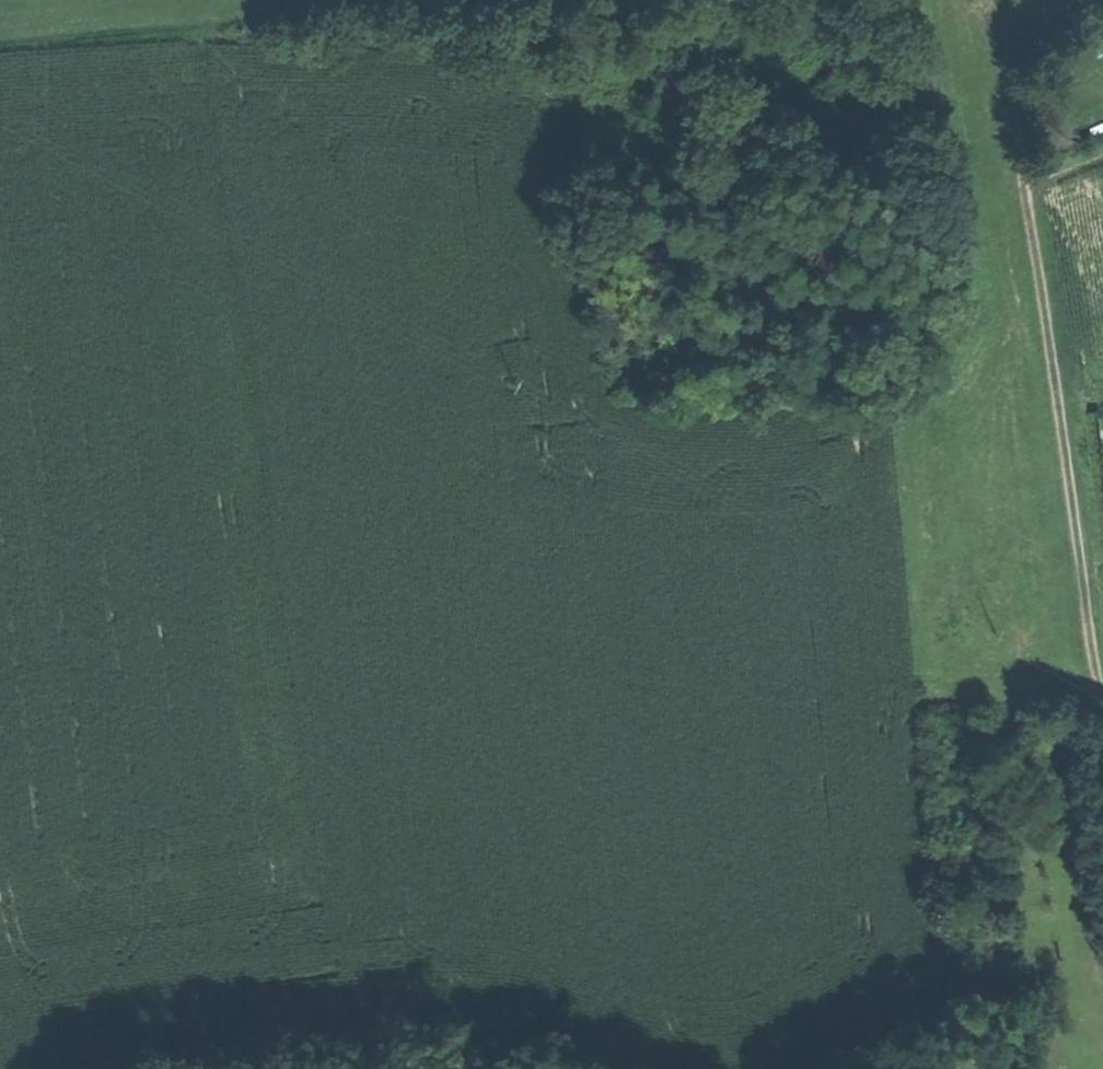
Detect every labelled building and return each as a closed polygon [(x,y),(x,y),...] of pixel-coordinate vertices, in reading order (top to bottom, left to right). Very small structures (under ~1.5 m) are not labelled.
[(1097,55),(1102,53),(1102,31),(1088,38),(1097,55)]
